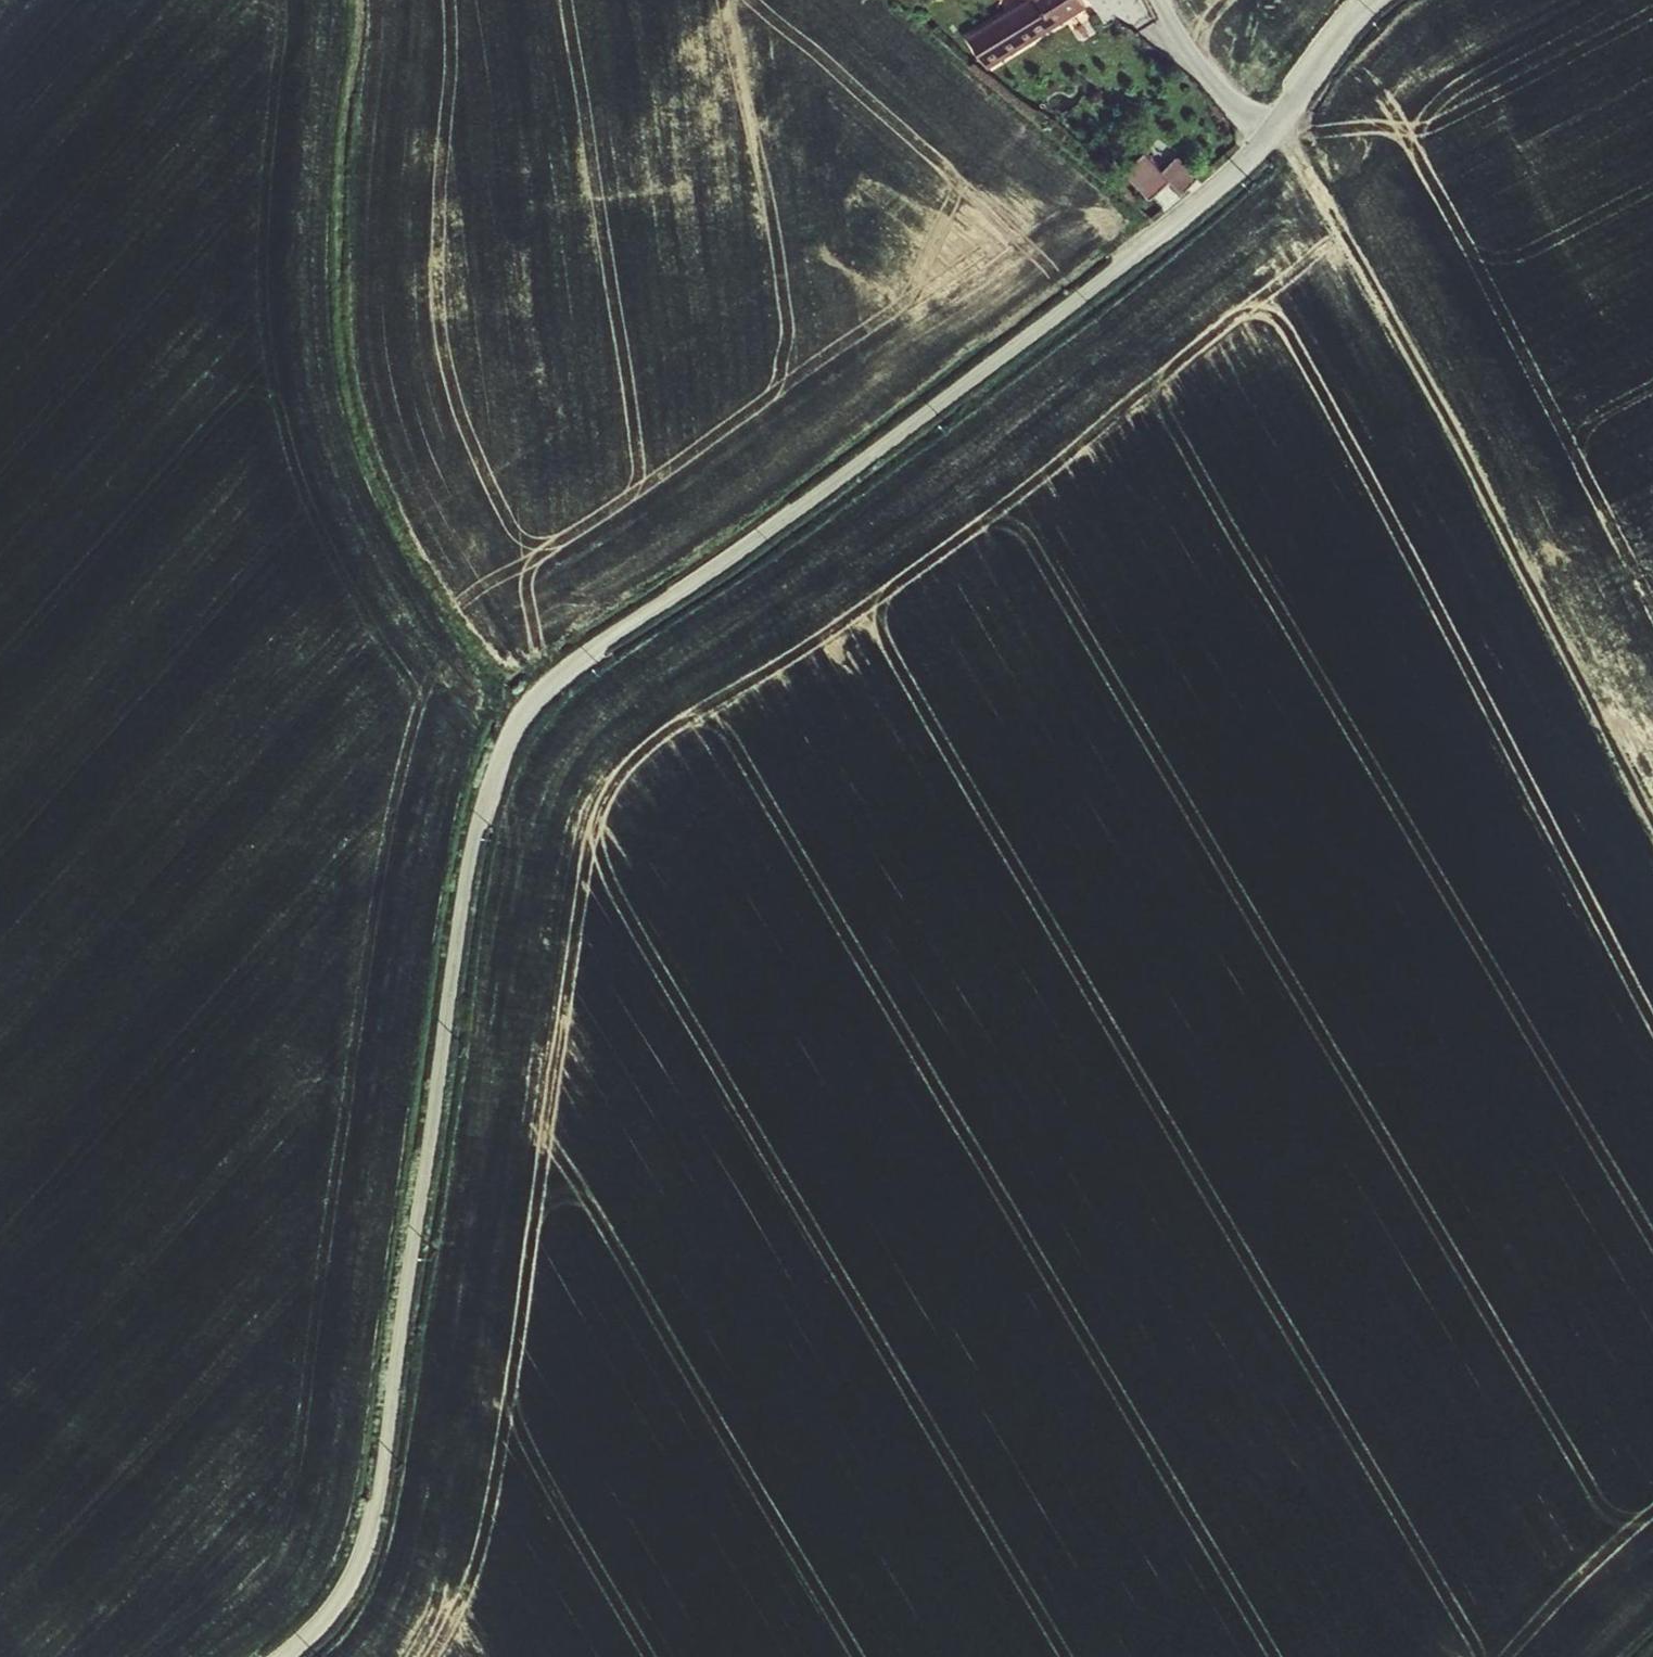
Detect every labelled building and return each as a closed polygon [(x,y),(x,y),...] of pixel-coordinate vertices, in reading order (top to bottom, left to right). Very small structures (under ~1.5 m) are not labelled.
[(966,31),(983,64),(1088,11),(1082,0),(1027,0),(966,31)] [(1178,152),(1164,165),(1147,146),(1125,166),(1150,193),(1170,174),(1184,189),(1199,175),(1178,152)]
